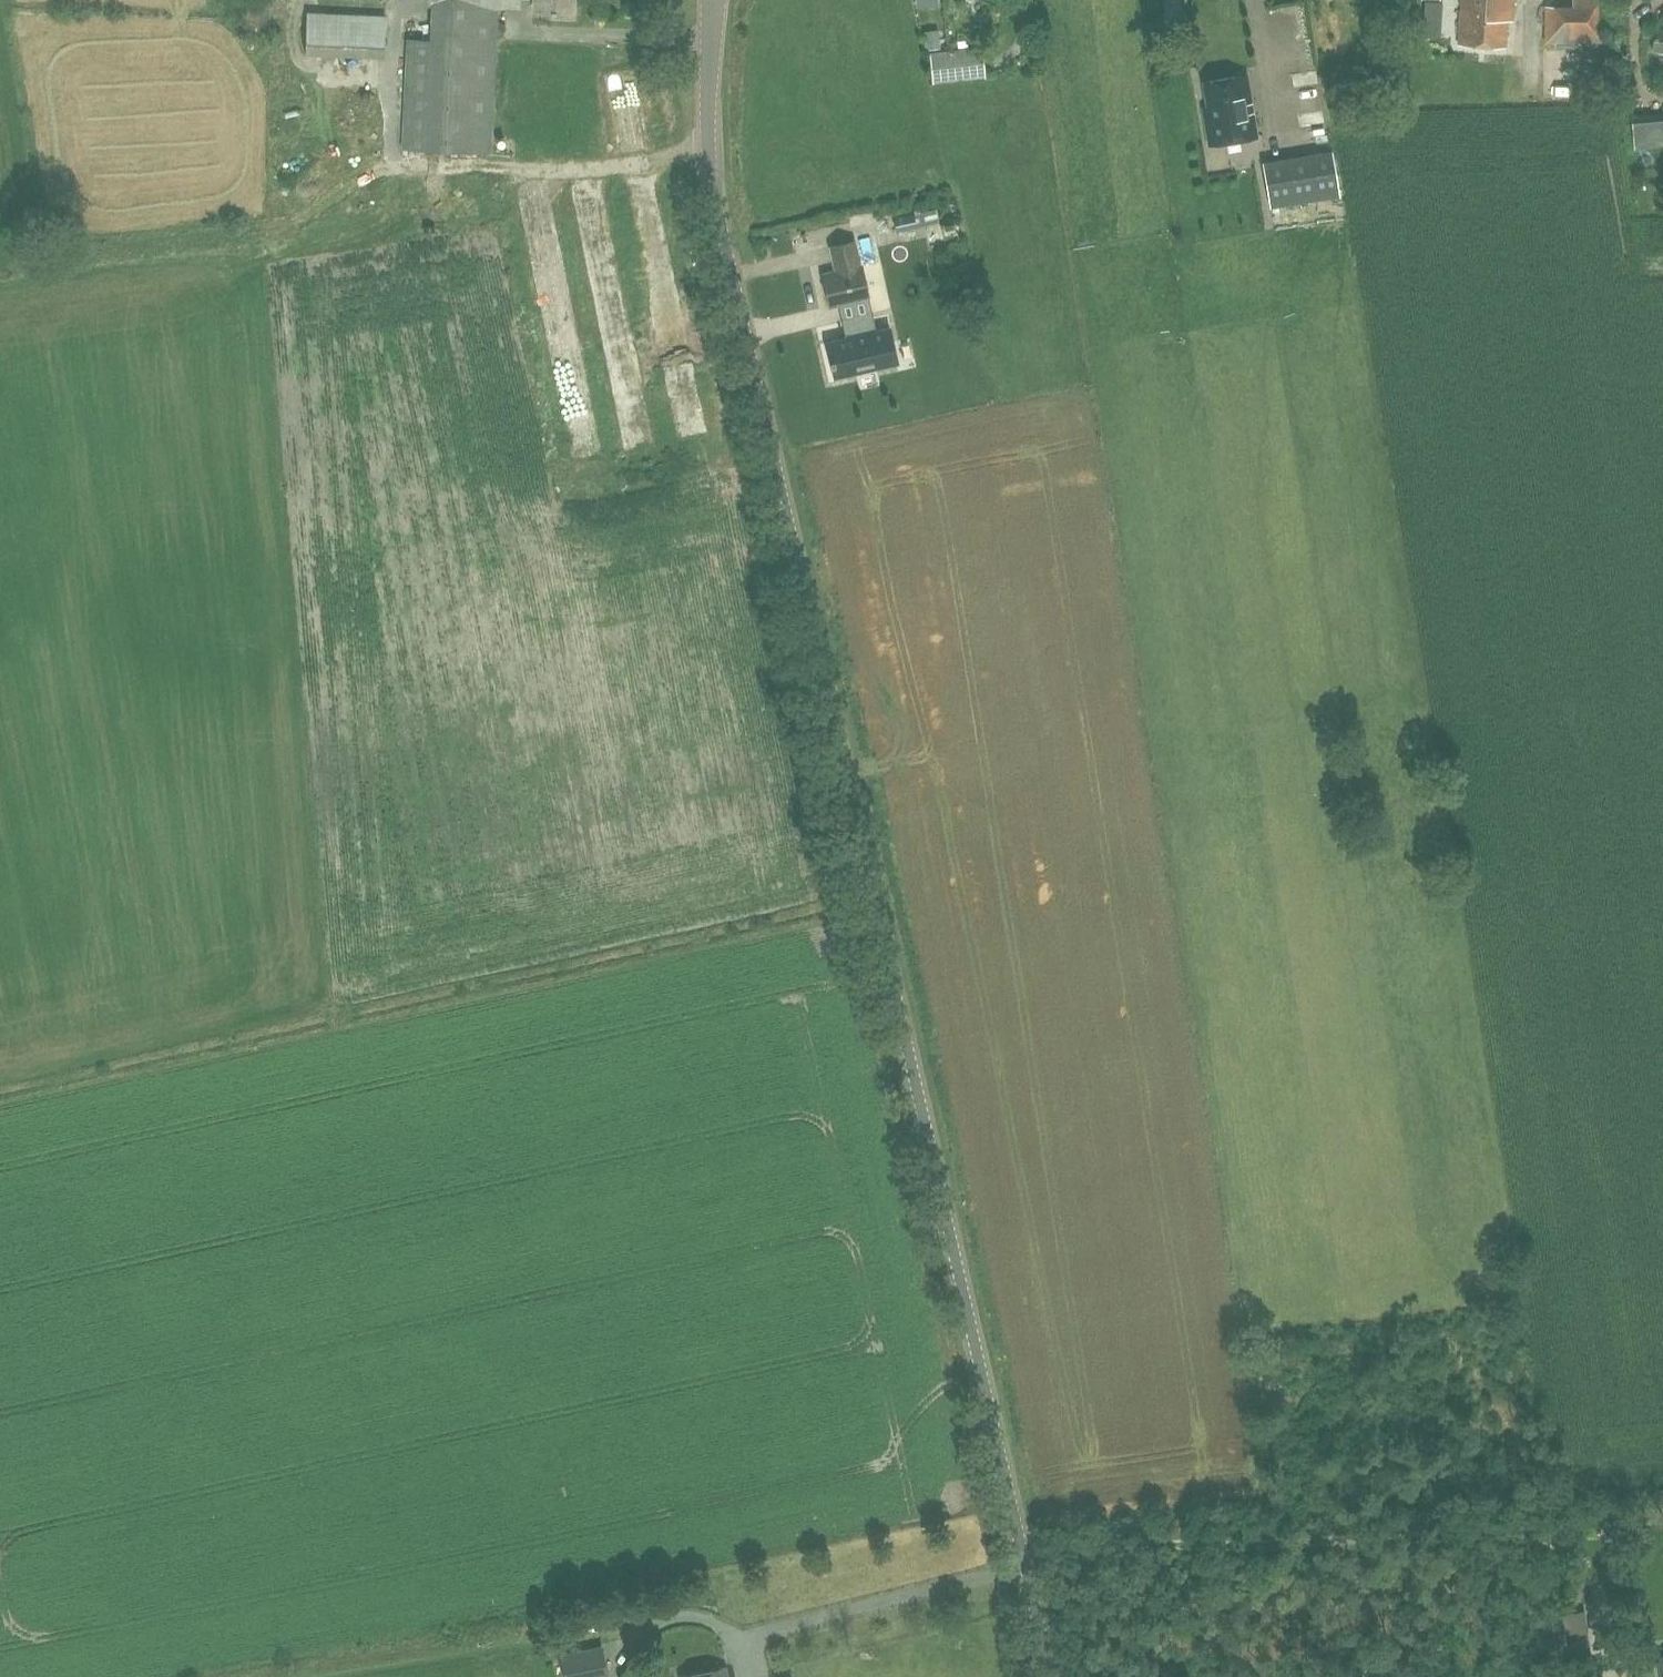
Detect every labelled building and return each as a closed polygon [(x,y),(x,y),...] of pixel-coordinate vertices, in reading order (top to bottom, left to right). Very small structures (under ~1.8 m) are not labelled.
[(429,3),(433,3),(431,39),(408,38),(403,147),(490,150),(497,6),(519,7),(520,0),(429,0),(429,3)] [(573,0),(534,0),(534,9),(573,11),(573,0)] [(1165,23),(1182,23),(1181,0),(1164,0),(1165,23)] [(1514,0),(1462,0),(1460,44),(1506,46),(1508,8),(1513,8),(1514,0)] [(1544,44),(1605,43),(1606,4),(1545,5),(1544,44)] [(384,59),(386,15),(307,11),(305,56),(384,59)] [(1655,27),(1653,50),(1662,51),(1662,28),(1655,27)] [(941,49),(939,31),(924,33),(926,51),(941,49)] [(934,83),(986,77),(983,46),(931,52),(934,83)] [(1210,144),(1257,136),(1246,75),(1205,82),(1209,108),(1204,109),(1210,144)] [(1356,87),(1365,96),(1373,89),(1364,79),(1356,87)] [(1271,207),(1339,195),(1332,154),(1264,166),(1271,207)] [(897,232),(918,227),(914,213),(893,217),(897,232)] [(881,263),(874,238),(854,243),(853,240),(830,246),(836,271),(823,274),(830,305),(869,296),(862,267),(881,263)] [(845,335),(825,340),(834,379),(900,364),(891,325),(876,328),(873,314),(842,321),(845,335)] [(1542,1664),(1571,1661),(1566,1617),(1537,1620),(1542,1664)] [(622,1623),(580,1631),(589,1676),(635,1676),(622,1623)] [(726,1665),(680,1674),(681,1676),(728,1676),(726,1665)]
